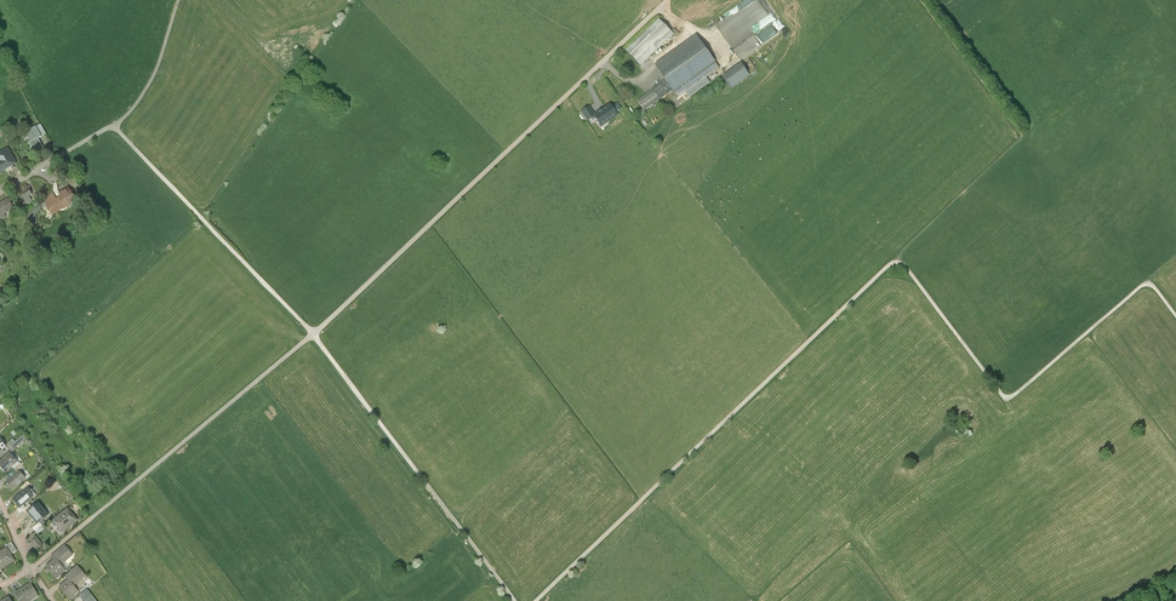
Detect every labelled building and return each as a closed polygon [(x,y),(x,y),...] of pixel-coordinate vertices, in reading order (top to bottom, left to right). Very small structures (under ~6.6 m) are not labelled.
[(760,0),(719,28),(724,35),(765,8),(760,0)] [(641,65),(673,34),(660,20),(627,50),(641,65)] [(778,34),(775,27),(759,34),(762,40),(778,34)] [(705,78),(719,68),(696,38),(655,68),(664,80),(665,81),(672,91),(678,99),(686,93),(690,97),(709,83),(705,78)] [(741,64),(723,77),(732,88),(750,76),(741,64)] [(654,90),(638,101),(645,110),(672,91),(665,81),(664,80),(653,88),(654,90)] [(610,105),(594,117),(602,128),(618,117),(610,105)] [(587,121),(592,117),(586,109),(581,113),(587,121)] [(46,134),(40,125),(27,133),(31,141),(29,143),(35,154),(44,149),(38,139),(46,134)] [(7,150),(0,154),(0,173),(15,164),(7,150)] [(31,195),(26,186),(16,192),(21,201),(28,197),(31,195)] [(68,190),(59,195),(60,198),(65,206),(71,202),(74,201),(68,190)] [(46,206),(56,200),(53,194),(43,200),(43,201),(46,206)] [(11,197),(9,199),(15,210),(17,208),(11,197)] [(32,203),(28,197),(21,201),(25,207),(32,203)] [(65,206),(60,198),(56,200),(46,206),(48,209),(52,216),(72,205),(71,202),(65,206)] [(9,199),(0,203),(0,220),(0,221),(7,217),(6,215),(15,210),(9,199)] [(41,208),(48,209),(46,206),(43,201),(40,202),(41,203),(29,215),(29,217),(36,217),(36,214),(41,208)] [(16,442),(13,438),(7,444),(13,450),(26,438),(23,435),(16,442)] [(13,451),(9,454),(17,462),(11,467),(13,470),(20,464),(23,461),(13,451)] [(8,453),(0,461),(0,469),(4,474),(11,467),(17,462),(9,454),(8,453)] [(20,464),(13,470),(16,474),(19,471),(23,467),(20,464)] [(9,480),(16,474),(13,470),(6,477),(9,480)] [(26,478),(19,471),(16,474),(9,480),(7,482),(14,490),(26,478)] [(20,489),(23,491),(28,487),(30,485),(28,482),(20,489)] [(33,492),(28,487),(23,491),(14,498),(22,507),(24,506),(34,497),(31,493),(33,492)] [(49,515),(38,503),(32,508),(27,513),(37,525),(39,523),(49,515)] [(27,513),(32,508),(29,505),(26,508),(23,511),(25,514),(27,513)] [(77,522),(68,510),(52,522),(62,534),(77,522)] [(42,526),(39,523),(37,525),(32,529),(35,532),(42,526)] [(45,530),(42,526),(35,532),(38,535),(45,530)] [(42,545),(36,539),(31,543),(37,550),(42,545)] [(5,547),(6,549),(7,549),(10,555),(16,551),(11,544),(5,547)] [(74,556),(65,545),(51,557),(55,561),(46,568),(56,579),(65,571),(61,566),(74,556)] [(7,549),(6,549),(0,553),(0,569),(1,570),(14,561),(10,555),(7,549)] [(86,577),(77,567),(65,577),(68,581),(60,588),(69,599),(78,591),(74,587),(86,577)] [(30,584),(15,594),(20,600),(31,600),(38,596),(31,585),(30,584)] [(92,597),(86,591),(79,596),(83,600),(87,600),(92,597)]
